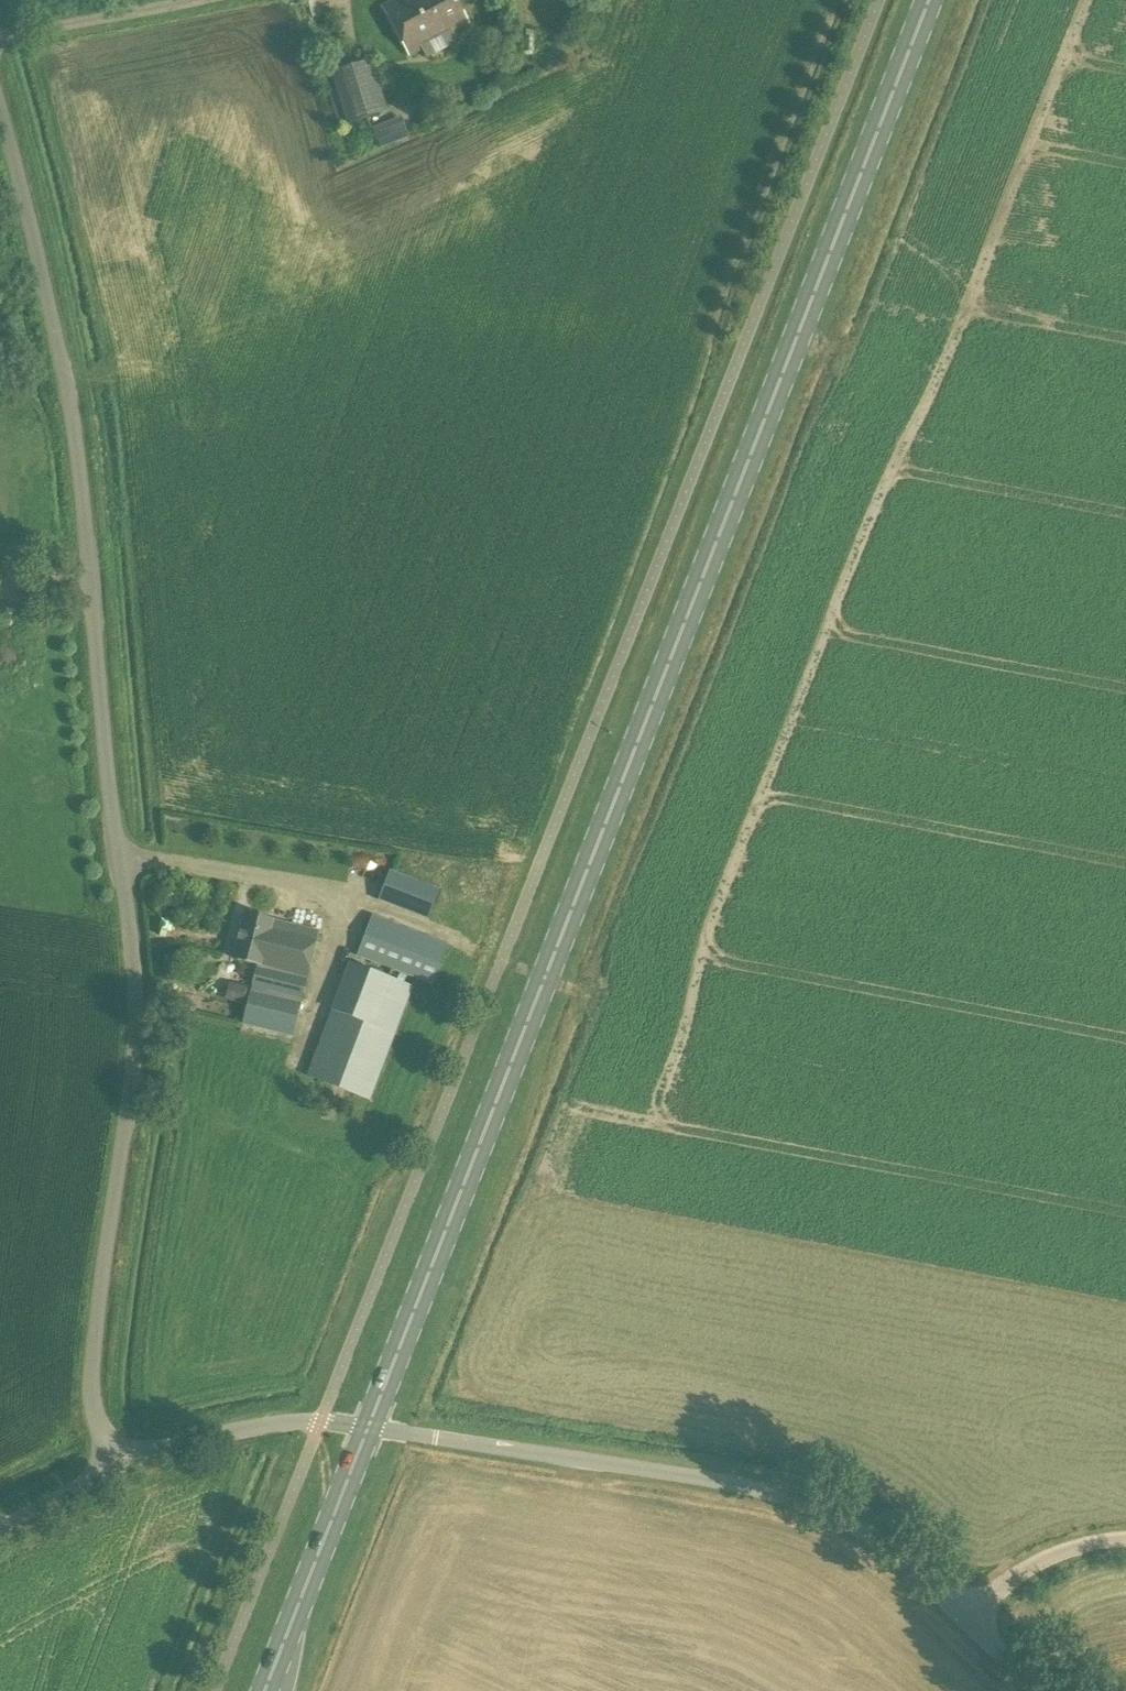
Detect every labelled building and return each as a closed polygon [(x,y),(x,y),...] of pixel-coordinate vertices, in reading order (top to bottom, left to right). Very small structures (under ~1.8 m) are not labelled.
[(468,23),(456,0),(394,0),(384,6),(410,55),(468,23)] [(339,127),(386,112),(370,61),(323,76),(339,127)] [(380,149),(409,138),(401,117),(372,128),(380,149)] [(429,916),(440,887),(390,869),(380,898),(429,916)] [(294,1036),(319,931),(245,913),(234,958),(257,963),(243,1024),(294,1036)] [(431,985),(447,944),(373,915),(357,957),(391,970),(388,976),(351,963),(309,1077),(373,1100),(414,986),(405,982),(408,976),(431,985)] [(195,1012),(197,1003),(188,1001),(186,1010),(195,1012)]
